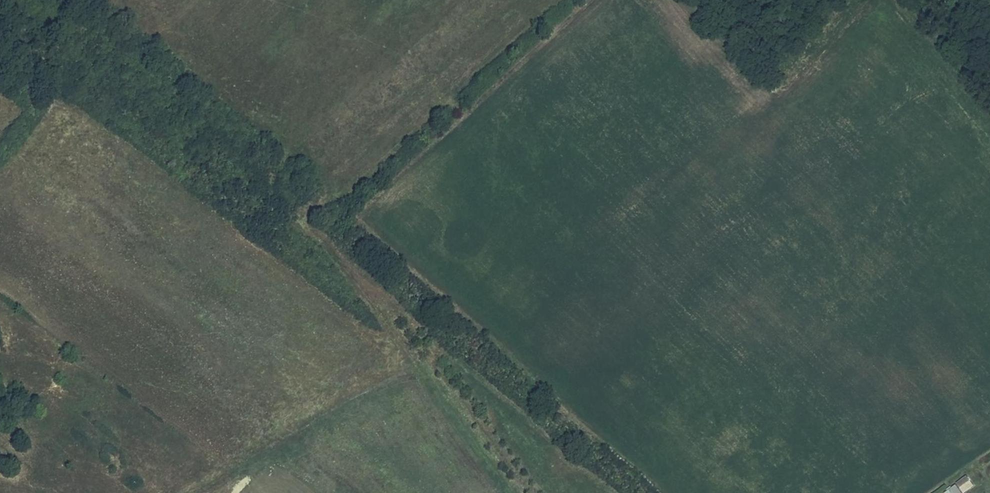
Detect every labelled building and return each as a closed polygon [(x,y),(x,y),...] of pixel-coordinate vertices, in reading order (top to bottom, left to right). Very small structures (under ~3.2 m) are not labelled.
[(957,488),(960,492),(969,492),(974,489),(968,480),(957,488)]
